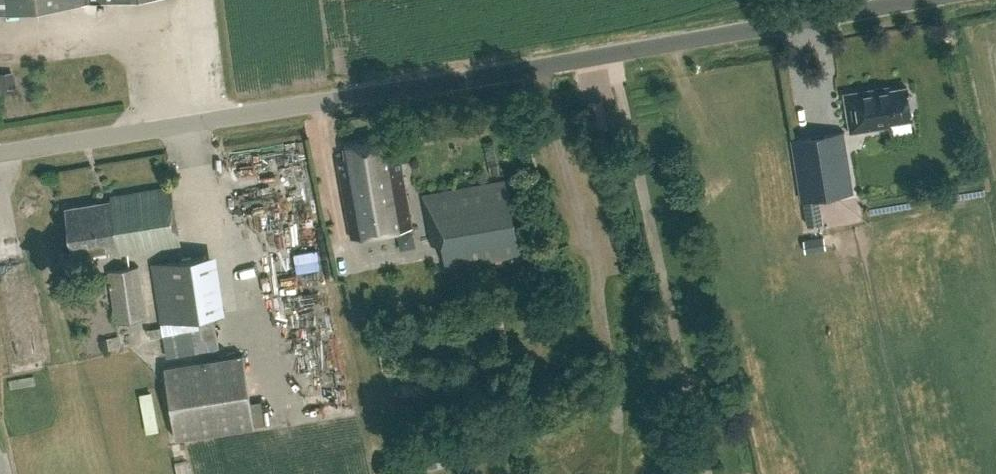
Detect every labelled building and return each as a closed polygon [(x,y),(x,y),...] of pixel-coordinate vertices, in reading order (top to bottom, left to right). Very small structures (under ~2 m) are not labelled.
[(89,2),(105,0),(0,0),(0,13),(89,2)] [(908,93),(907,87),(880,91),(879,88),(845,94),(851,131),(890,125),(889,121),(912,118),(911,112),(914,108),(912,96),(908,93)] [(819,197),(852,191),(842,132),(793,140),(803,199),(819,197)] [(351,236),(411,226),(396,138),(344,146),(346,156),(338,158),(351,236)] [(522,255),(507,178),(422,193),(431,244),(441,242),(446,268),(522,255)] [(109,253),(178,243),(170,187),(111,195),(112,202),(67,208),(74,253),(108,248),(109,253)] [(823,221),(819,197),(803,199),(807,224),(823,221)] [(48,205),(53,233),(65,231),(60,202),(48,205)] [(803,249),(823,246),(821,235),(801,239),(803,249)] [(207,274),(204,255),(150,263),(153,283),(207,274)] [(620,256),(603,258),(605,269),(622,267),(620,256)] [(116,322),(147,318),(138,265),(108,270),(116,322)] [(210,295),(156,303),(159,323),(214,315),(210,295)] [(24,334),(23,319),(2,321),(4,336),(24,334)] [(255,428),(244,354),(166,366),(178,440),(255,428)] [(140,397),(147,433),(160,430),(153,395),(140,397)] [(530,423),(549,420),(547,410),(528,413),(530,423)] [(181,457),(171,460),(173,473),(185,473),(181,457)]
